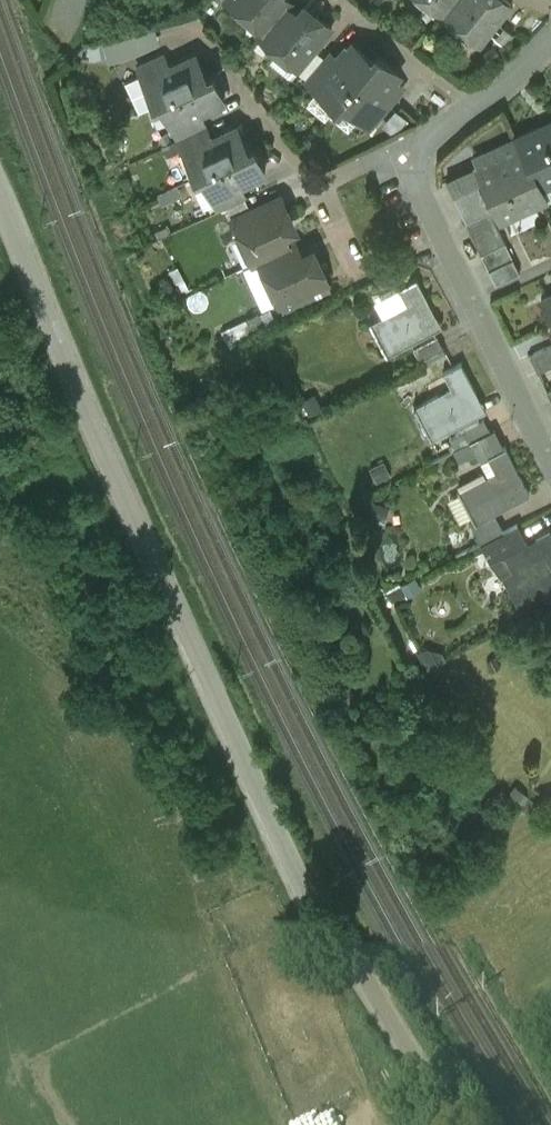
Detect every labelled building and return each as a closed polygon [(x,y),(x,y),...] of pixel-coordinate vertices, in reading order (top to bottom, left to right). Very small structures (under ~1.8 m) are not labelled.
[(264,14),(265,14),(276,0),(248,0),(264,14)] [(300,0),(276,0),(265,14),(264,14),(260,19),(279,35),(271,45),(288,59),(289,58),(290,59),(332,10),(320,0),(303,0),(301,1),(300,0)] [(480,29),(500,5),(498,4),(493,0),(443,0),(480,29)] [(155,12),(131,20),(136,36),(159,25),(155,12)] [(131,20),(105,28),(110,44),(136,36),(131,20)] [(335,49),(317,71),(338,89),(342,84),(341,83),(374,44),(374,43),(354,26),(335,49)] [(164,37),(138,49),(144,62),(170,50),(164,37)] [(170,50),(144,62),(156,87),(162,84),(161,83),(208,62),(207,61),(197,38),(170,50)] [(374,44),(341,83),(342,84),(362,100),(380,79),(399,56),(378,38),(374,43),(374,44)] [(324,40),(305,61),(317,71),(335,49),(324,40)] [(208,62),(161,83),(162,84),(173,107),(199,95),(225,83),(213,58),(207,61),(208,62)] [(380,79),(362,100),(373,110),(391,88),(380,79)] [(199,95),(173,107),(179,120),(205,108),(199,95)] [(518,119),(523,131),(540,168),(542,167),(538,159),(550,152),(550,104),(518,119)] [(205,108),(179,120),(185,133),(211,122),(205,108)] [(211,122),(185,133),(197,158),(203,156),(202,155),(249,133),(238,109),(211,122)] [(249,133),(202,155),(203,156),(213,178),(239,166),(239,167),(266,155),(254,130),(249,133)] [(523,131),(479,152),(501,200),(546,180),(540,168),(523,131)] [(471,150),(446,162),(453,176),(477,164),(471,150)] [(477,164),(453,176),(466,204),(490,192),(477,164)] [(239,166),(213,178),(220,192),(245,180),(239,167),(239,166)] [(266,199),(261,188),(233,201),(254,246),(260,243),(259,242),(290,228),(289,228),(281,210),(293,205),(286,189),(266,199)] [(510,200),(514,211),(538,203),(534,191),(510,200)] [(490,192),(466,204),(474,219),(498,208),(490,192)] [(498,208),(474,219),(481,235),(505,224),(498,208)] [(505,224),(481,235),(488,251),(513,239),(505,224)] [(290,228),(259,242),(260,243),(280,287),(328,264),(316,238),(304,244),(295,225),(289,228),(290,228)] [(513,239),(488,251),(495,265),(520,254),(513,239)] [(408,285),(370,307),(388,337),(440,307),(416,265),(401,274),(408,285)] [(541,280),(550,303),(550,276),(541,280)] [(437,316),(414,328),(420,340),(443,328),(437,316)] [(530,336),(538,352),(550,346),(550,325),(530,336)] [(453,367),(416,386),(415,385),(413,386),(431,419),(433,418),(432,417),(477,393),(469,378),(476,374),(460,344),(462,343),(461,342),(443,351),(444,353),(445,352),(453,367)] [(484,398),(461,410),(468,422),(472,420),(490,410),(484,398)] [(490,410),(472,420),(482,439),(487,436),(488,436),(504,427),(495,408),(490,410)] [(468,422),(455,429),(461,440),(477,431),(481,439),(482,439),(472,420),(468,422)] [(504,427),(488,436),(488,437),(489,437),(496,451),(482,458),(482,459),(468,466),(467,466),(460,470),(459,469),(458,470),(475,502),(493,493),(530,474),(505,428),(506,427),(506,426),(504,427)] [(503,511),(493,493),(475,502),(475,503),(472,505),(481,521),(481,522),(503,511)] [(536,517),(536,518),(535,522),(529,525),(517,503),(503,511),(481,522),(481,521),(469,527),(470,528),(475,532),(481,529),(480,527),(483,526),(491,540),(500,536),(506,537),(512,549),(511,549),(512,550),(504,555),(503,553),(502,554),(519,587),(522,586),(522,585),(550,569),(550,513),(550,511),(550,510),(536,517)]
